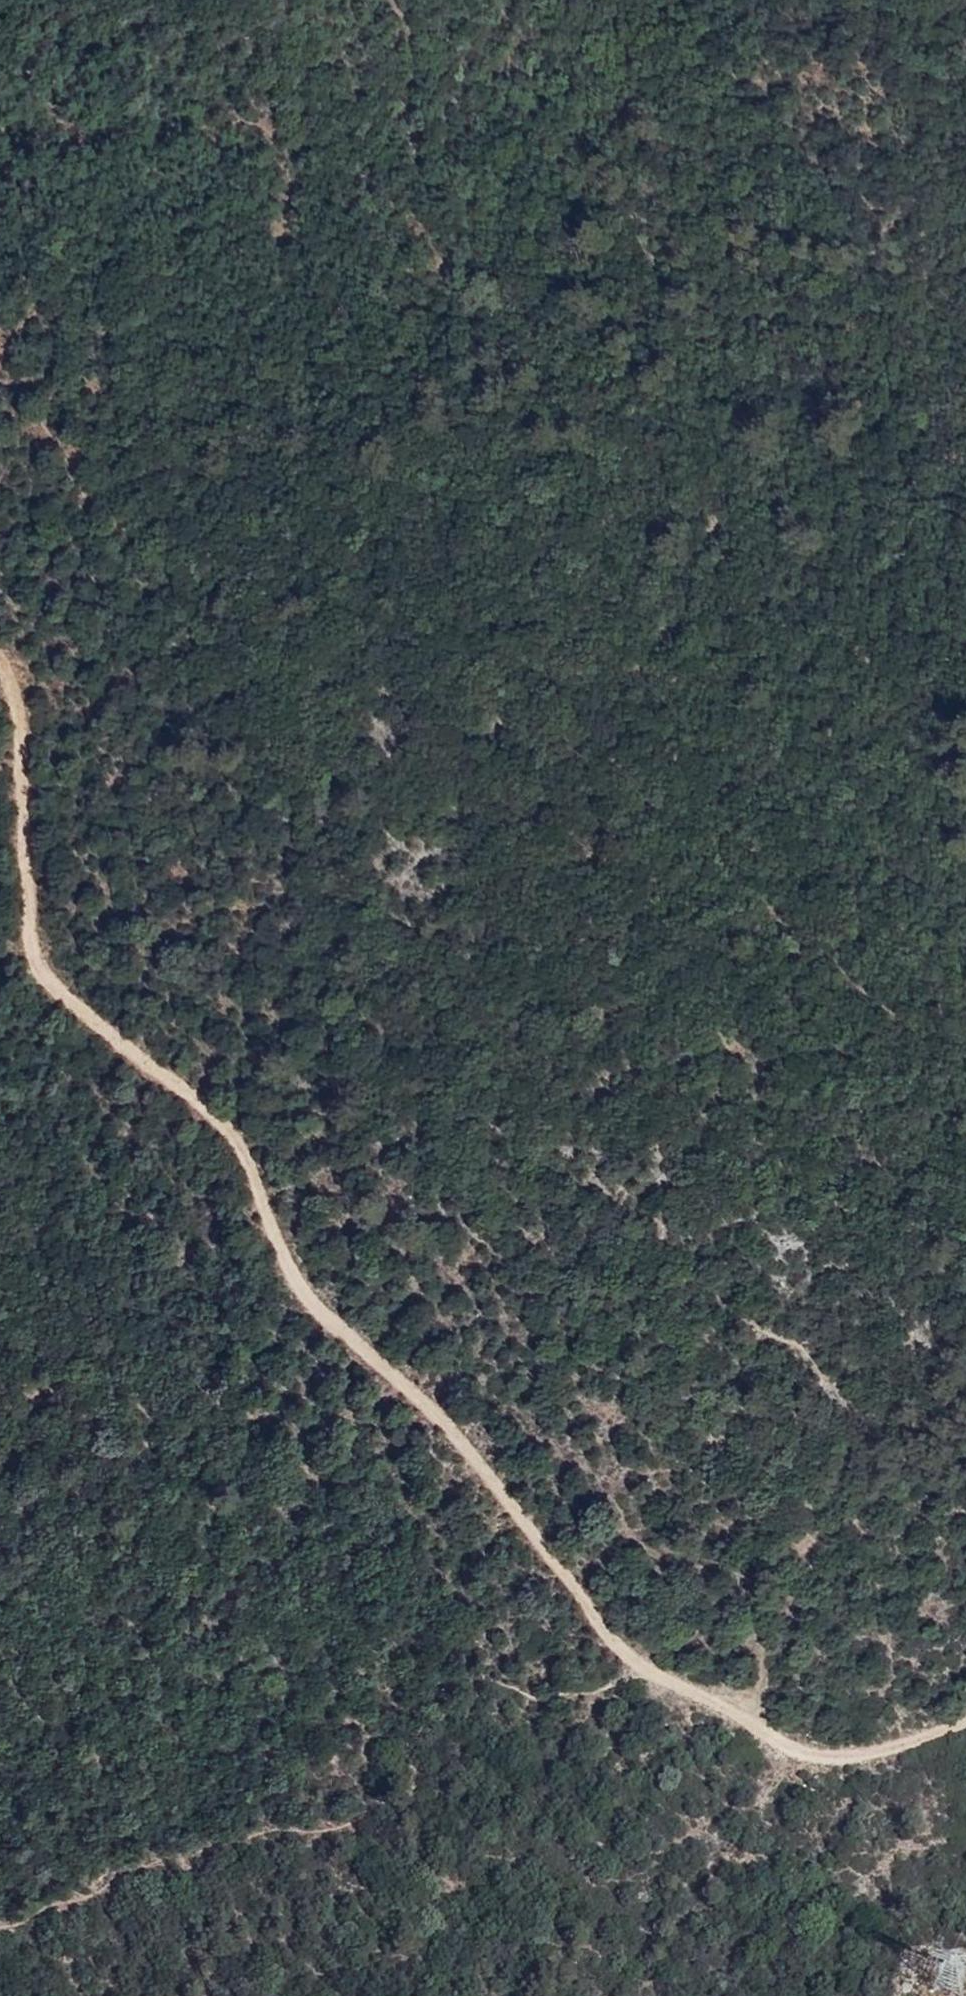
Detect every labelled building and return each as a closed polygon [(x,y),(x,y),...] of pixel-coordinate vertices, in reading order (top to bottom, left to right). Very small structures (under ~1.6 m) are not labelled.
[(965,1977),(965,1970),(939,1961),(930,1987),(955,1995),(959,1995),(965,1977)]
